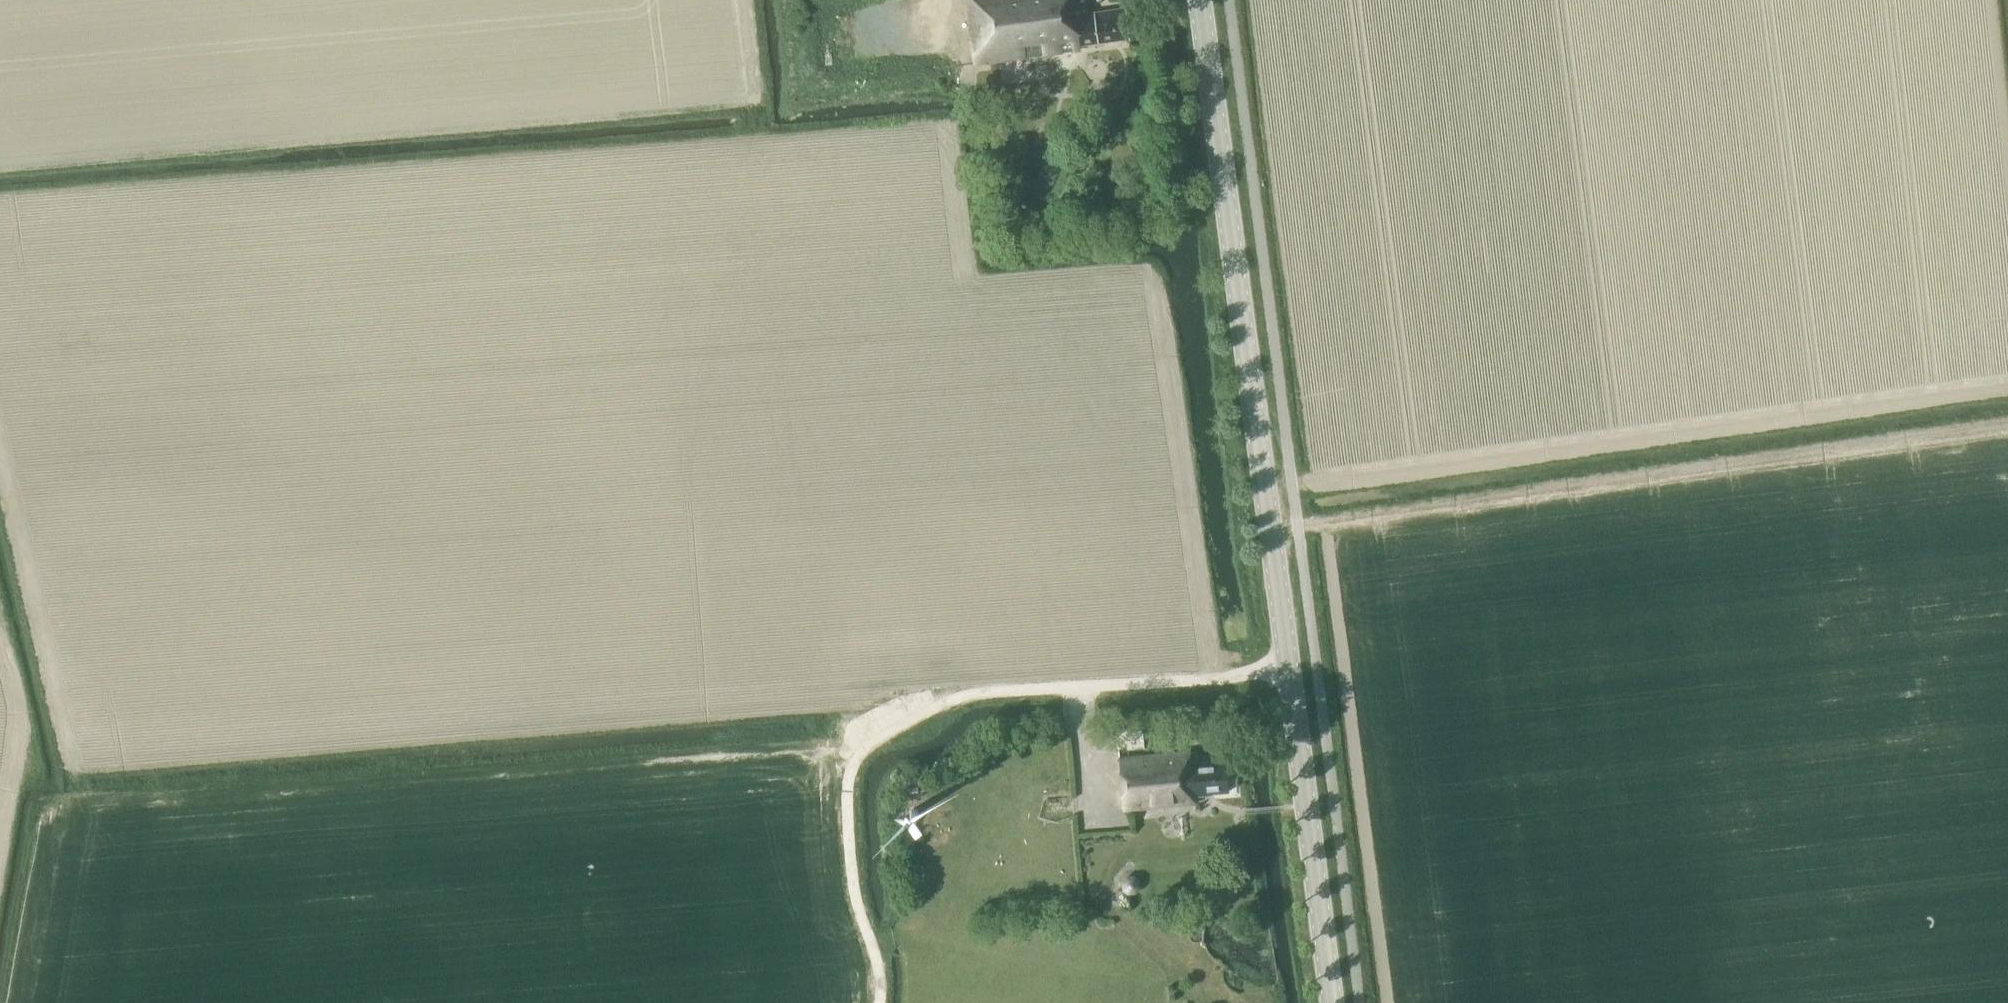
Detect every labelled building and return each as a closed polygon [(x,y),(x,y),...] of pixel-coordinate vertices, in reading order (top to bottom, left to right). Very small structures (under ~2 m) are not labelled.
[(1130,38),(1126,8),(1090,13),(1088,0),(965,0),(974,63),(1080,50),(1079,45),(1130,38)] [(1118,751),(1144,748),(1142,730),(1116,733),(1118,751)] [(1194,794),(1229,791),(1226,761),(1192,764),(1190,751),(1119,758),(1123,810),(1195,803),(1194,794)] [(1141,888),(1140,879),(1135,874),(1126,874),(1121,880),(1121,888),(1126,894),(1136,893),(1141,888)]
